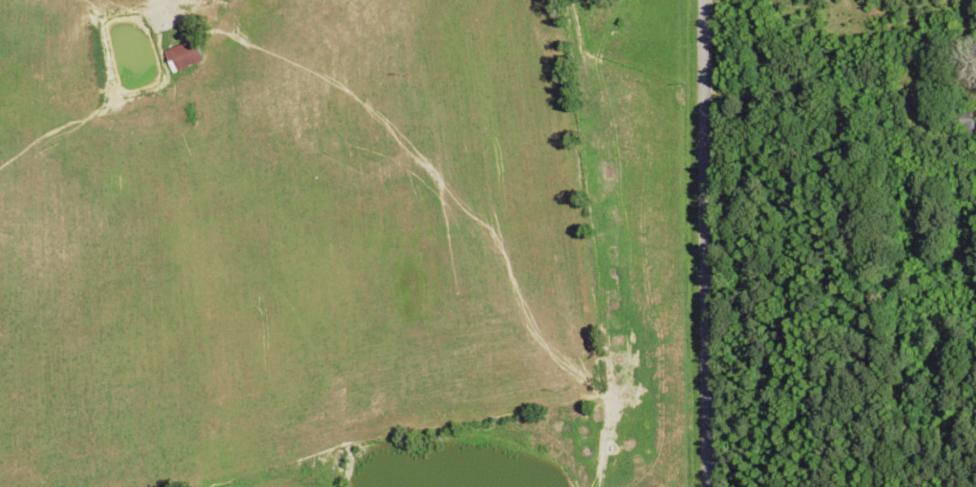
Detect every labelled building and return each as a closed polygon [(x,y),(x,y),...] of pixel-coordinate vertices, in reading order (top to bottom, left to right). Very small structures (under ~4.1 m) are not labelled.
[(948,131),(963,131),(963,137),(975,137),(975,111),(948,111),(948,131)]
